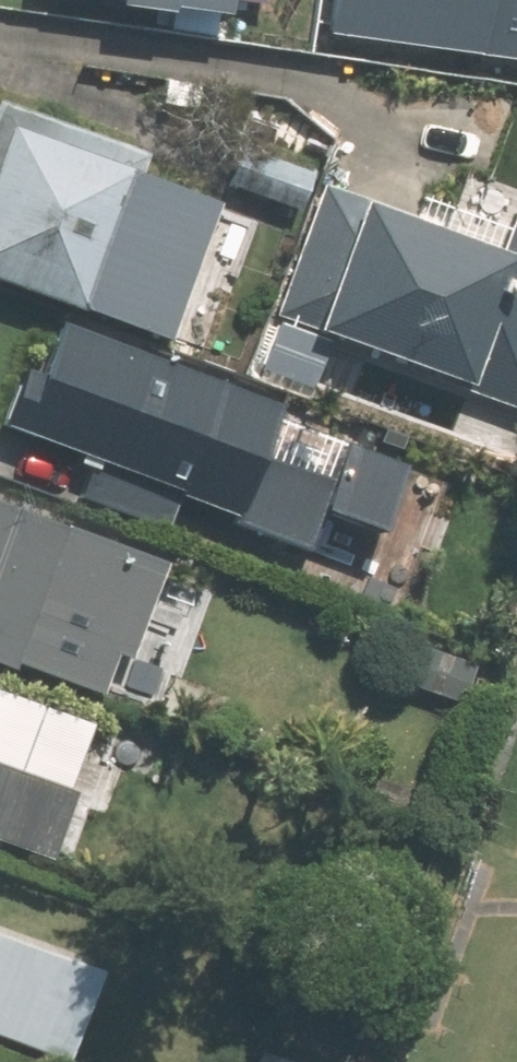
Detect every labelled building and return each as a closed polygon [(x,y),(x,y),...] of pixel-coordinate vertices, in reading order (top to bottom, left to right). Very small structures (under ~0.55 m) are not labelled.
[(267,19),(270,11),(307,24),(315,0),(215,0),(267,19)] [(337,25),(516,48),(516,0),(340,0),(337,25)] [(166,343),(216,203),(139,174),(147,155),(0,100),(0,101),(0,283),(166,343)] [(215,183),(287,212),(301,177),(229,148),(215,183)] [(414,234),(417,227),(318,188),(269,317),(368,354),(365,361),(516,418),(516,251),(496,243),(488,261),(414,234)] [(188,356),(237,373),(260,309),(211,292),(188,356)] [(267,323),(251,367),(306,387),(321,344),(267,323)] [(44,331),(28,376),(8,369),(0,391),(0,437),(167,498),(170,490),(212,505),(238,431),(197,416),(206,389),(44,331)] [(263,485),(234,564),(334,600),(357,536),(328,525),(333,510),(263,485)] [(0,509),(0,668),(4,658),(96,692),(110,652),(122,657),(155,565),(52,528),(0,509)] [(456,710),(470,670),(405,646),(390,686),(456,710)] [(46,858),(69,795),(0,770),(0,841),(46,858)] [(50,1061),(69,1061),(98,983),(0,948),(0,1044),(50,1061)]
